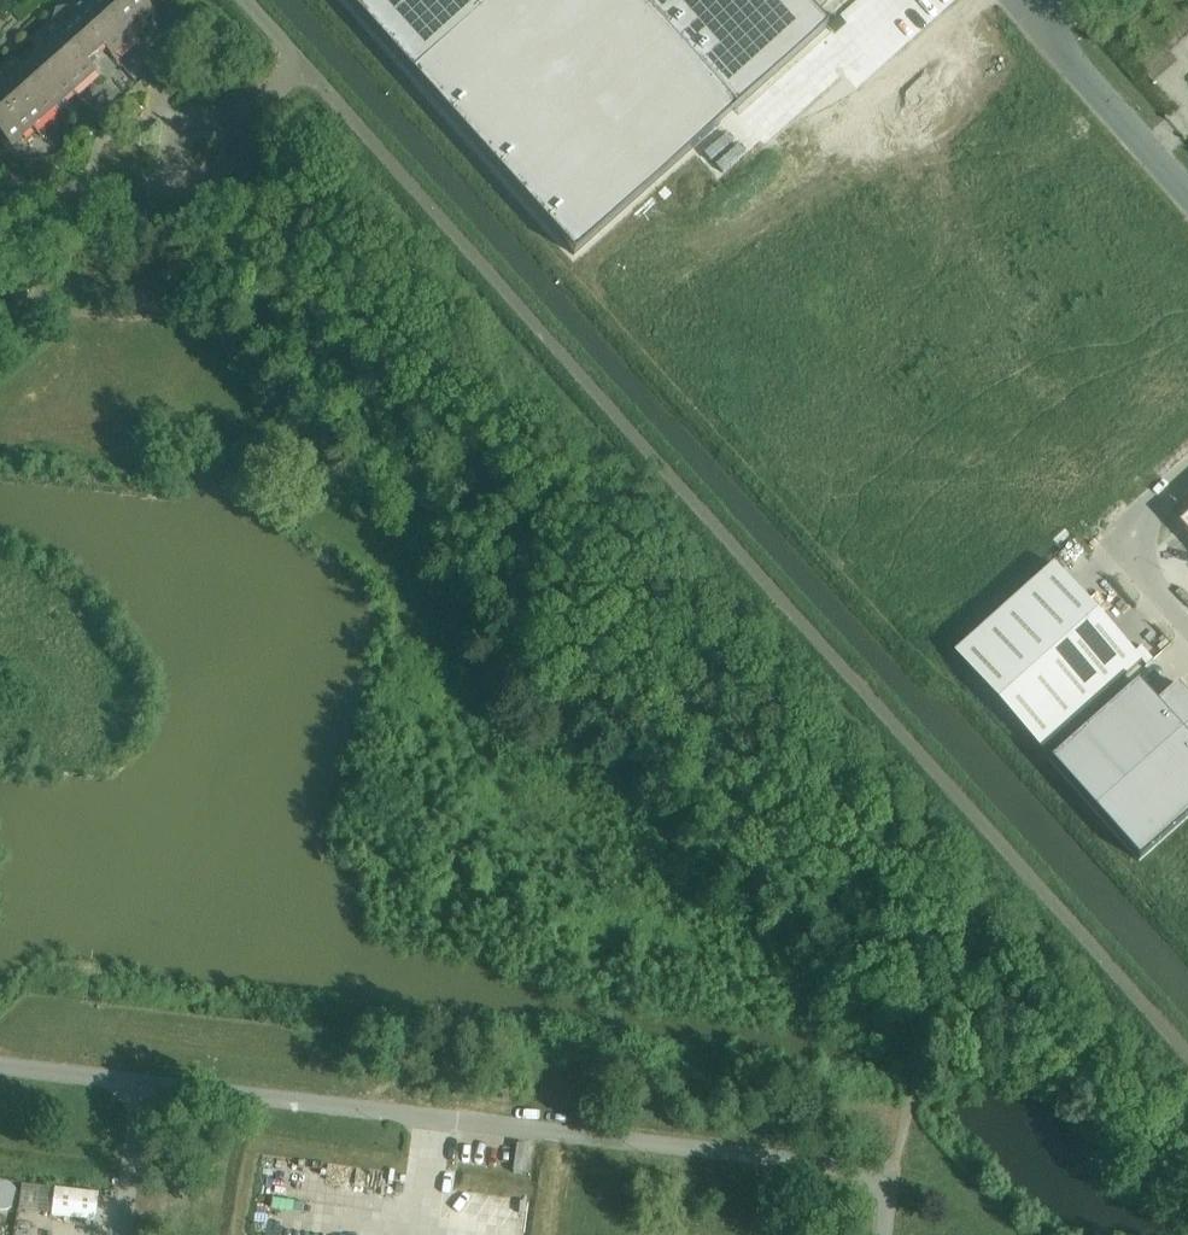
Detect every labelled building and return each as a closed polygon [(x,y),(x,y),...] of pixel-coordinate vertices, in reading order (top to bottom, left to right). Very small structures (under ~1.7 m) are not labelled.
[(97,73),(87,62),(104,48),(115,61),(138,40),(136,37),(157,18),(142,0),(78,0),(66,10),(56,12),(52,23),(29,43),(37,53),(21,68),(13,58),(0,69),(0,135),(11,147),(33,128),(97,73)] [(574,256),(827,30),(826,30),(827,29),(826,28),(801,0),(344,0),(574,256)] [(212,63),(195,78),(203,87),(220,72),(212,63)] [(1177,540),(1187,551),(1187,529),(1177,540)] [(1053,567),(953,656),(996,705),(1096,615),(1053,567)] [(1096,615),(996,705),(1040,753),(1140,663),(1096,615)] [(1048,761),(1093,811),(1187,726),(1187,697),(1176,684),(1155,703),(1136,682),(1048,761)] [(1093,811),(1139,862),(1187,818),(1187,726),(1093,811)] [(51,1209),(50,1216),(94,1221),(97,1193),(54,1188),(53,1194),(51,1209)] [(40,1192),(38,1207),(51,1209),(53,1194),(40,1192)]
